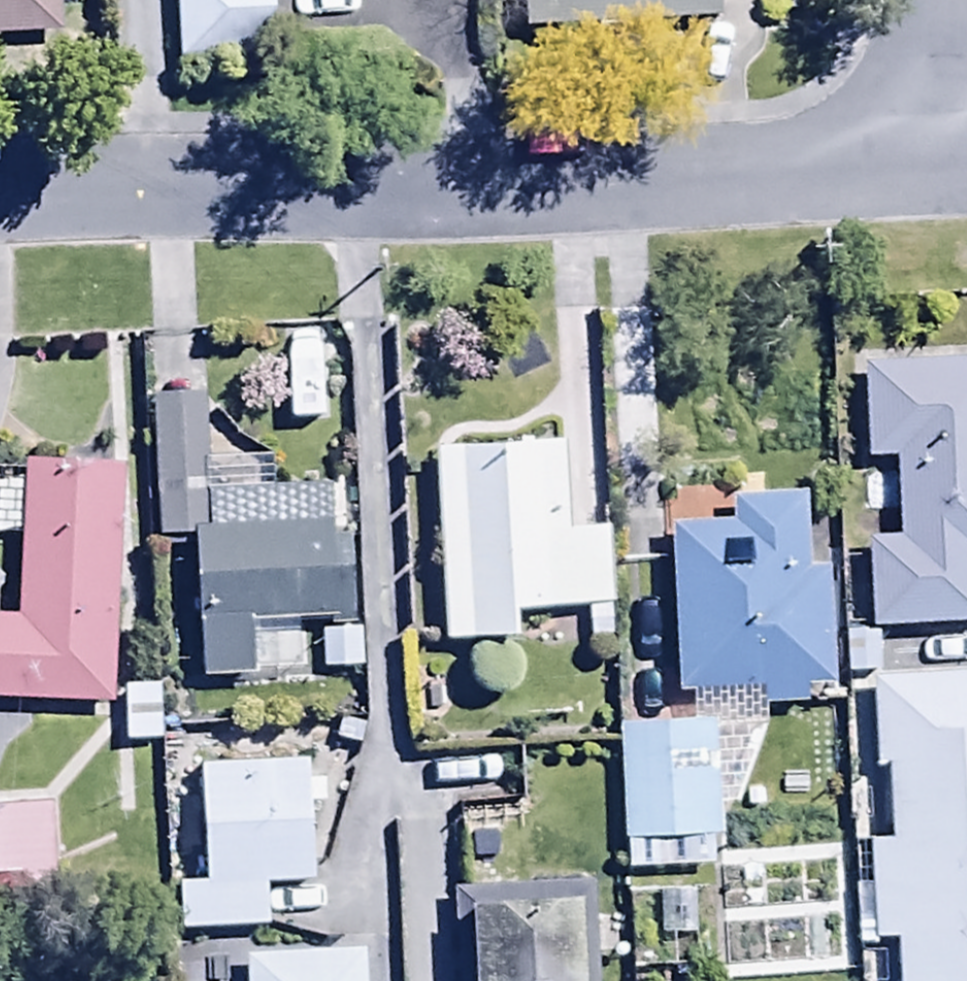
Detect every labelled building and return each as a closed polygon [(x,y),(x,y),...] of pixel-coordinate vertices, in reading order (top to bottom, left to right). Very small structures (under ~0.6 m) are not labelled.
[(62,39),(61,0),(0,0),(0,40),(62,39)] [(175,64),(271,62),(271,0),(175,0),(175,64)] [(524,31),(717,25),(716,0),(523,0),(524,31)] [(966,628),(966,352),(859,355),(862,462),(891,461),(893,541),(866,541),(868,630),(966,628)] [(154,543),(190,541),(197,684),(250,682),(247,626),(347,622),(343,538),(331,538),(328,487),(207,493),(203,402),(147,405),(154,543)] [(559,445),(431,452),(442,644),(513,640),(511,614),(584,610),(585,644),(612,642),(606,530),(564,532),(559,445)] [(108,707),(118,467),(22,463),(15,620),(0,619),(0,702),(108,707)] [(714,727),(714,732),(761,731),(760,707),(803,705),(803,689),(831,688),(827,571),(809,571),(807,496),(725,498),(726,523),(665,525),(671,700),(687,700),(688,728),(714,727)] [(250,690),(250,724),(364,721),(361,631),(318,632),(320,688),(250,690)] [(843,635),(844,678),(870,677),(873,773),(886,773),(888,845),(868,845),(871,944),(894,944),(895,980),(966,980),(966,675),(961,675),(960,639),(875,641),(875,634),(843,635)] [(158,689),(121,688),(120,744),(157,745),(158,689)] [(714,727),(688,728),(619,730),(623,853),(701,851),(701,839),(717,838),(716,807),(714,732),(714,727)] [(176,885),(177,931),(264,931),(263,889),(309,888),(308,808),(324,808),(324,784),(302,784),(302,764),(201,764),(202,885),(176,885)] [(56,910),(55,806),(0,806),(0,911),(56,910)] [(590,885),(447,891),(448,920),(465,920),(468,980),(594,980),(590,885)] [(696,890),(657,892),(659,938),(697,937),(696,890)] [(171,980),(227,980),(226,950),(170,950),(171,980)] [(364,953),(244,955),(245,980),(365,980),(364,953)]
